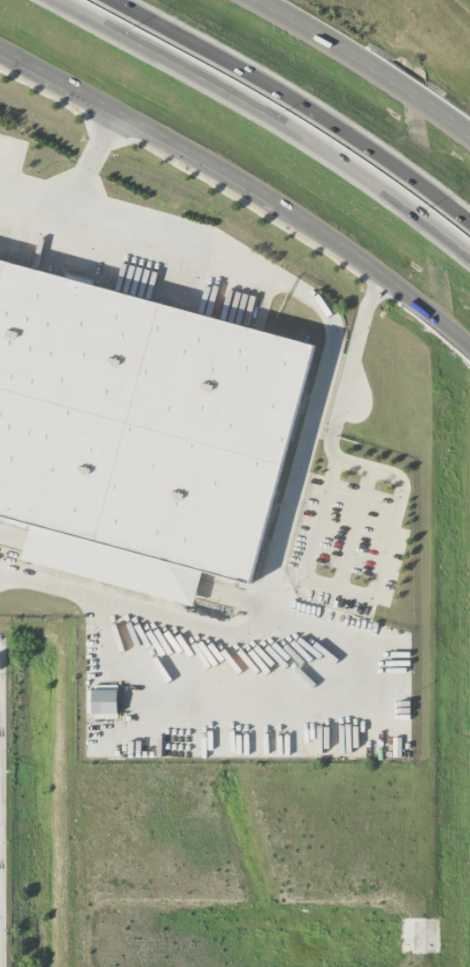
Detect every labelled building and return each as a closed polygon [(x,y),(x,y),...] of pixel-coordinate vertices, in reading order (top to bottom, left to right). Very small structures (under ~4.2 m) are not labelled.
[(251,584),(0,515),(0,259),(316,346),(251,584)]
